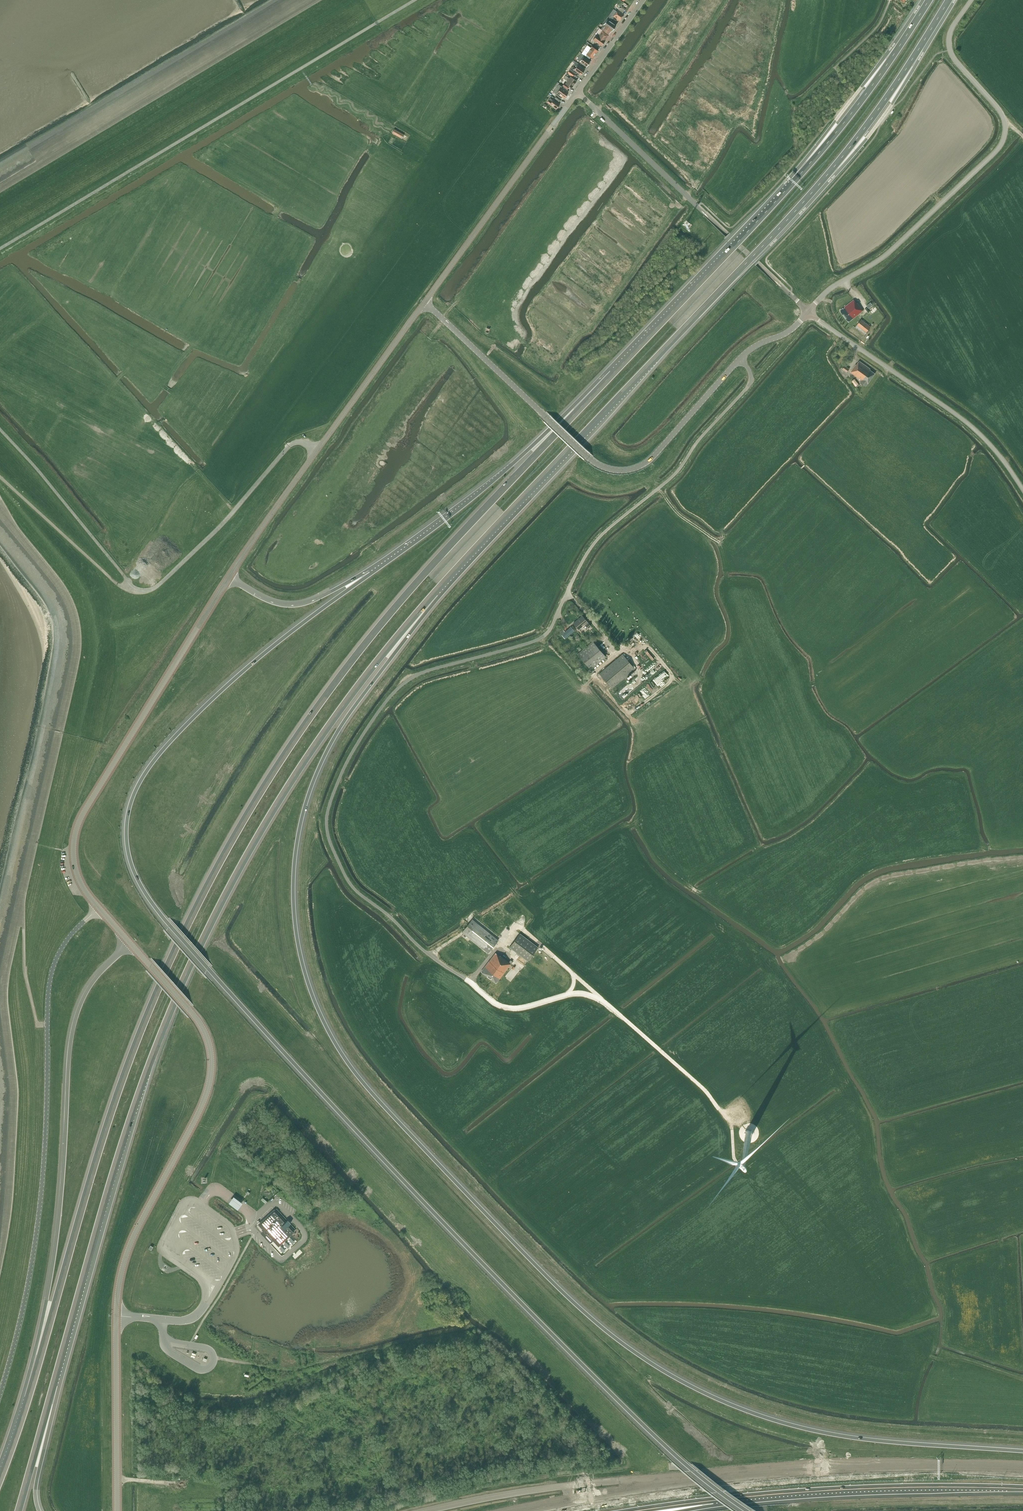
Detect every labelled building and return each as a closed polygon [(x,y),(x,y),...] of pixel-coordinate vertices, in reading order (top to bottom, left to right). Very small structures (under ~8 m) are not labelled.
[(620,7),(617,11),(613,9),(608,17),(612,20),(614,17),(619,20),(624,14),(622,13),(624,11),(625,9),(622,6),(620,8),(620,7)] [(612,31),(616,26),(611,22),(612,20),(607,17),(603,23),(604,24),(603,25),(603,26),(602,28),(601,29),(609,34),(611,30),(612,31)] [(606,38),(607,38),(608,37),(608,36),(608,35),(602,31),(598,36),(597,35),(593,40),(602,46),(605,41),(605,40),(606,38)] [(593,57),(594,56),(594,55),(598,50),(592,46),(588,53),(584,50),(582,53),(586,56),(585,56),(589,59),(590,57),(592,58),(592,57),(593,57)] [(579,56),(577,59),(579,61),(580,61),(580,62),(586,66),(588,64),(589,64),(590,62),(589,62),(590,61),(584,56),(581,53),(579,56)] [(578,64),(575,62),(574,63),(574,64),(575,64),(572,68),(571,67),(568,73),(573,76),(574,74),(575,74),(577,72),(581,74),(585,69),(578,65),(578,64)] [(571,88),(577,81),(571,77),(570,78),(566,75),(564,78),(567,81),(566,84),(571,88)] [(564,98),(568,92),(561,87),(562,86),(559,84),(558,86),(553,92),(556,94),(557,93),(564,98)] [(550,99),(547,102),(550,104),(556,109),(560,104),(553,99),(552,101),(550,99)] [(408,136),(394,129),(392,133),(405,141),(408,136)] [(843,308),(840,311),(849,322),(863,310),(857,303),(854,300),(845,307),(845,308),(843,309),(843,308)] [(871,327),(861,319),(855,327),(865,335),(871,327)] [(870,369),(859,361),(857,365),(856,364),(851,372),(862,380),(860,383),(866,386),(867,384),(868,384),(875,373),(870,370),(870,369)] [(851,381),(856,386),(857,387),(860,385),(854,378),(851,381)] [(578,629),(585,623),(586,625),(585,625),(588,628),(591,626),(588,623),(587,622),(582,616),(573,623),(578,629)] [(565,639),(571,633),(568,629),(565,632),(561,628),(559,633),(565,639)] [(601,650),(603,648),(600,645),(598,647),(593,641),(577,654),(590,669),(606,656),(601,650)] [(599,673),(612,688),(635,669),(622,654),(599,673)] [(498,940),(472,919),(462,932),(488,953),(498,940)] [(520,934),(510,947),(528,961),(538,947),(520,934)] [(500,956),(495,953),(481,972),(496,983),(513,961),(510,960),(509,962),(500,955),(500,956)] [(243,1203),(234,1196),(230,1202),(239,1209),(243,1203)] [(288,1203),(287,1205),(295,1212),(296,1210),(288,1203)] [(270,1243),(274,1240),(278,1245),(293,1231),(288,1225),(291,1223),(288,1219),(285,1222),(274,1210),(259,1224),(264,1229),(260,1232),(263,1235),(270,1243)]
